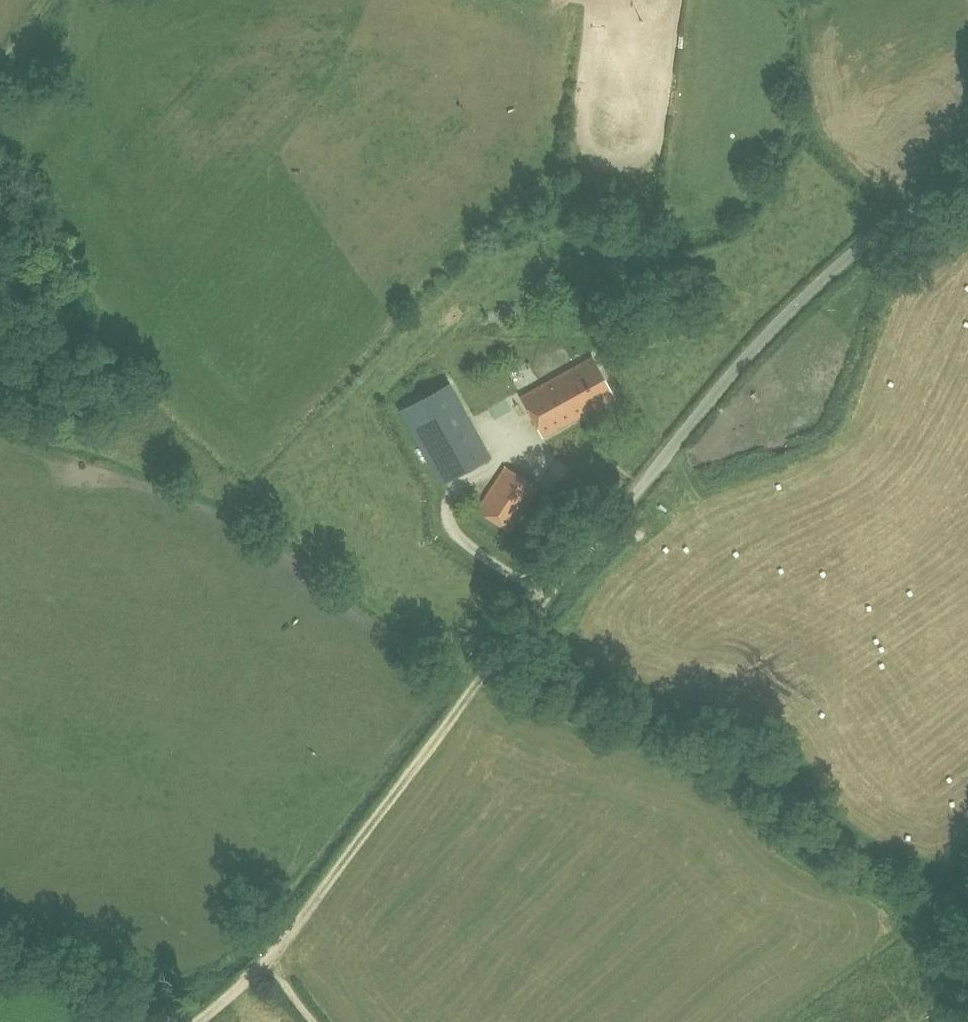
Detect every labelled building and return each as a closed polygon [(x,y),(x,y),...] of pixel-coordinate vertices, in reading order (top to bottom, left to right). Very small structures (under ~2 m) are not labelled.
[(563,275),(546,273),(544,285),(561,288),(563,275)] [(592,357),(522,396),(543,436),(614,397),(592,357)] [(455,382),(407,409),(446,479),(488,456),(467,419),(474,415),(455,382)] [(510,530),(538,488),(504,466),(476,509),(510,530)]
